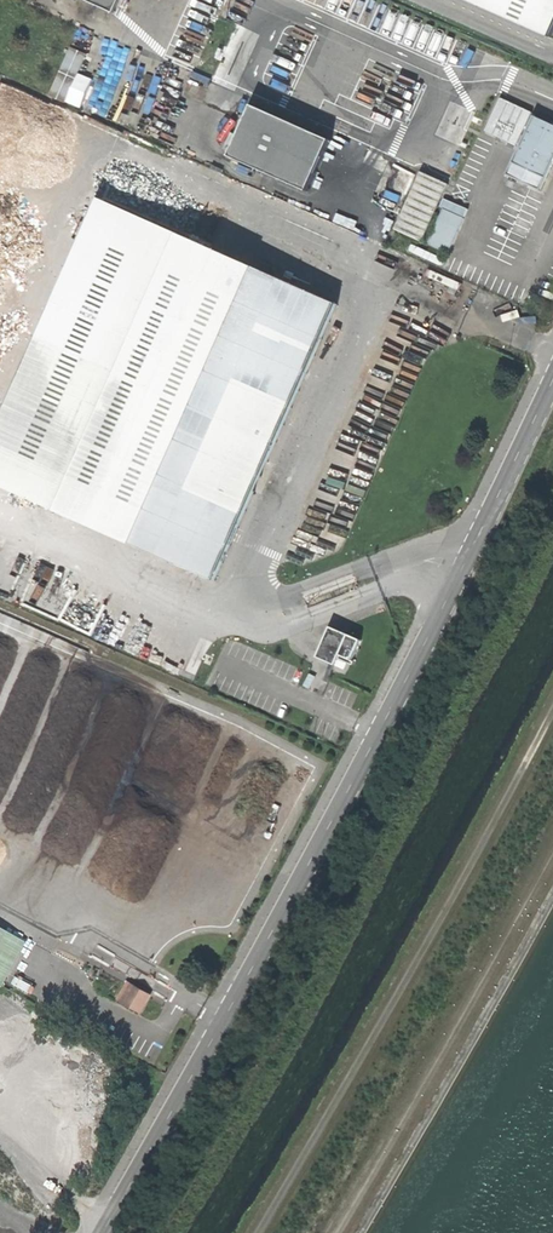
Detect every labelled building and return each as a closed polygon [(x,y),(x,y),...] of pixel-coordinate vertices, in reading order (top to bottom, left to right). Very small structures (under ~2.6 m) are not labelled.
[(112,11),(118,0),(86,0),(112,11)] [(549,34),(552,25),(552,0),(472,0),(549,34)] [(221,38),(230,43),(238,25),(229,21),(221,38)] [(71,86),(84,53),(70,47),(57,80),(71,86)] [(263,106),(242,158),(321,190),(342,137),(263,106)] [(505,171),(539,187),(552,159),(552,157),(552,125),(531,115),(505,171)] [(394,227),(419,239),(445,181),(419,170),(394,227)] [(127,540),(250,264),(96,195),(0,412),(0,483),(127,540)] [(425,241),(447,250),(462,216),(440,206),(425,241)] [(127,540),(210,578),(271,441),(333,301),(265,270),(268,263),(256,258),(252,265),(250,264),(127,540)] [(330,662),(333,656),(342,660),(343,656),(347,657),(356,637),(326,623),(312,655),(330,662)] [(113,995),(134,1007),(139,999),(142,992),(122,981),(113,995)]
